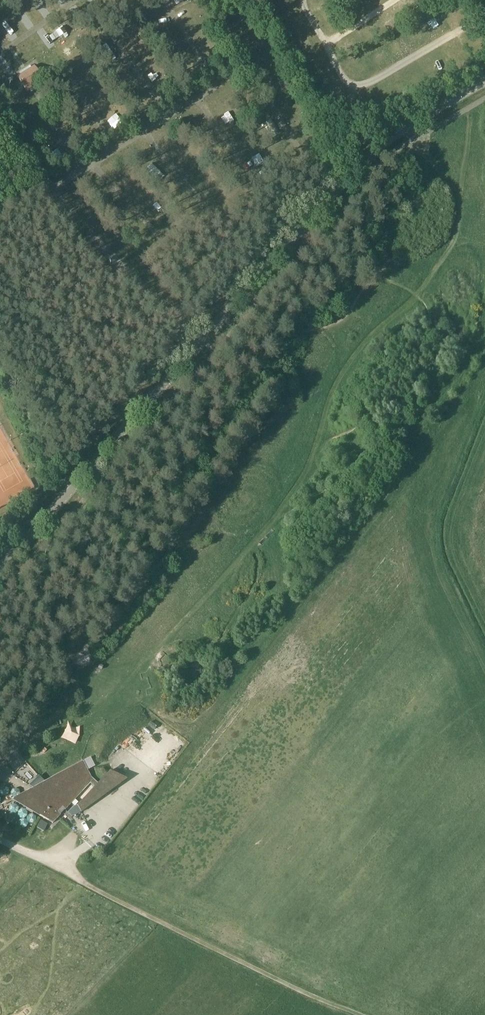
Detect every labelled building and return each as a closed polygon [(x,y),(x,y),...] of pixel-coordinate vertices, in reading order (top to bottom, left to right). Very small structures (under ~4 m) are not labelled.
[(168,20),(160,25),(166,35),(174,30),(168,20)] [(132,48),(142,42),(138,34),(127,40),(132,48)] [(104,58),(112,52),(107,44),(98,50),(104,58)] [(44,81),(34,66),(17,77),(27,92),(44,81)] [(132,92),(140,90),(137,81),(129,83),(132,92)] [(109,118),(112,125),(121,121),(118,114),(109,118)] [(59,149),(51,138),(41,145),(49,156),(59,149)] [(27,761),(15,773),(28,786),(40,774),(27,761)] [(87,772),(84,766),(35,795),(13,807),(40,820),(41,819),(54,826),(61,820),(58,817),(63,812),(66,815),(91,788),(89,786),(92,782),(87,772)] [(89,786),(91,788),(95,790),(78,808),(82,814),(128,783),(110,771),(98,786),(92,782),(89,786)]
